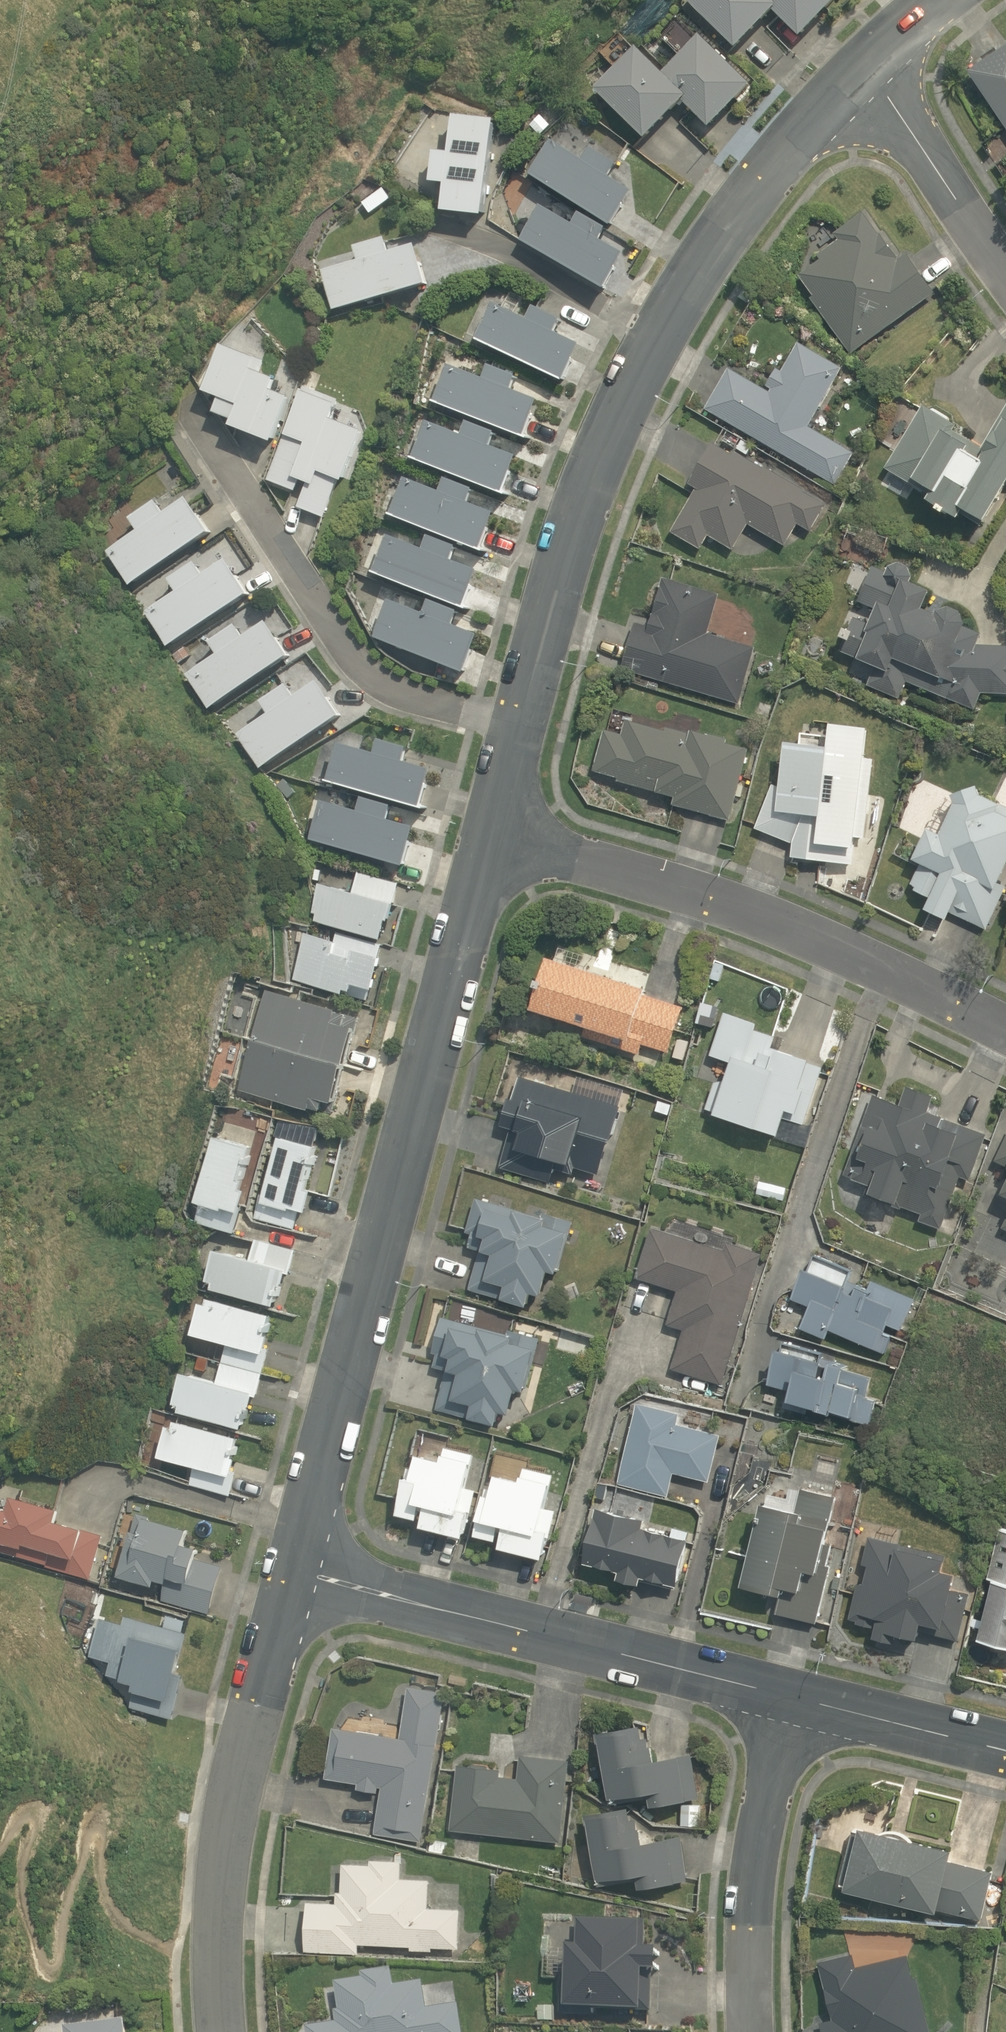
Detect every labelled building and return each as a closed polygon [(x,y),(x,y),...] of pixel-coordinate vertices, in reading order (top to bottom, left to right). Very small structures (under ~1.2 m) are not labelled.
[(739,49),(775,11),(802,36),(836,0),(687,0),(739,49)] [(753,84),(703,34),(663,73),(638,47),(597,87),(645,137),(683,99),(710,126),(753,84)] [(1005,125),(1005,49),(971,72),(1005,125)] [(436,214),(476,219),(488,122),(447,117),(442,156),(428,154),(424,185),(438,187),(436,214)] [(545,142),(524,176),(604,229),(626,194),(603,180),(611,167),(585,150),(577,163),(545,142)] [(567,227),(535,208),(516,242),(598,292),(617,257),(594,243),(601,232),(574,216),(567,227)] [(808,297),(851,354),(935,291),(907,253),(898,259),(863,212),(836,232),(839,237),(817,254),(821,260),(802,274),(815,292),(808,297)] [(329,311),(421,285),(410,245),(384,253),(380,239),(349,248),(353,262),(318,272),(329,311)] [(521,319),(488,304),(470,340),(557,382),(574,345),(550,333),(556,320),(528,306),(521,319)] [(706,408),(835,485),(853,454),(807,427),(841,369),(798,343),(781,371),(777,368),(767,385),(772,387),(770,391),(730,367),(706,408)] [(266,443),(284,399),(265,392),(270,379),(257,374),(262,362),(251,357),(250,359),(217,346),(198,392),(214,398),(208,414),(226,421),(224,427),(266,443)] [(506,390),(512,377),(484,365),(478,379),(443,365),(428,403),(521,440),(522,438),(518,437),(532,401),(506,390)] [(327,420),(335,400),(301,386),(264,480),(291,492),(296,481),(303,484),(295,507),(321,519),(334,482),(337,483),(356,433),(327,420)] [(886,468),(910,482),(906,488),(926,501),(924,504),(956,524),(958,521),(973,530),(978,522),(987,527),(1005,495),(1005,412),(1003,417),(999,414),(980,444),(952,427),(954,424),(924,406),(886,468)] [(484,447),(490,433),(461,422),(456,436),(421,422),(407,460),(500,497),(500,495),(497,493),(511,457),(484,447)] [(809,532),(826,503),(736,450),(734,453),(713,440),(688,482),(696,487),(670,530),(702,550),(710,536),(732,550),(748,523),(785,546),(798,525),(809,532)] [(399,478),(384,515),(477,553),(478,551),(475,550),(489,514),(463,504),(468,490),(440,479),(435,492),(399,478)] [(126,587),(205,533),(181,499),(159,514),(151,502),(125,519),(133,532),(104,552),(126,587)] [(417,550),(382,536),(368,573),(460,611),(461,608),(459,607),(473,572),(448,562),(453,549),(423,536),(417,550)] [(163,648),(243,595),(220,561),(199,575),(190,563),(164,580),(172,593),(142,613),(163,648)] [(975,709),(982,693),(1005,694),(1005,646),(977,644),(981,634),(965,627),(966,623),(963,612),(952,607),(940,612),(938,615),(923,609),(930,591),(910,583),(913,576),(909,566),(899,562),(890,566),(888,572),(874,566),(859,602),(878,610),(872,625),(854,618),(840,651),(876,666),(867,685),(899,698),(906,681),(975,709)] [(637,622),(623,668),(737,702),(754,645),(707,631),(718,593),(663,577),(648,626),(637,622)] [(418,614),(384,601),(370,637),(458,673),(472,635),(448,625),(453,612),(423,601),(418,614)] [(205,710),(284,657),(260,623),(238,638),(230,625),(204,643),(213,655),(183,676),(205,710)] [(176,664),(189,655),(183,646),(170,655),(176,664)] [(256,768),(333,716),(310,683),(291,697),(282,684),(255,703),(263,715),(233,735),(256,768)] [(755,699),(751,711),(766,716),(769,703),(755,699)] [(673,802),(730,819),(751,748),(728,741),(729,737),(710,731),(709,734),(691,729),(691,732),(665,724),(664,729),(627,718),(622,734),(605,729),(594,769),(619,776),(617,781),(674,798),(673,802)] [(866,756),(870,727),(832,722),(829,744),(787,739),(782,787),(774,782),(756,828),(793,842),(792,857),(852,864),(855,835),(866,836),(876,757),(866,756)] [(369,755),(333,744),(322,782),(417,811),(418,809),(414,807),(425,770),(398,762),(402,748),(373,740),(369,755)] [(1005,888),(1005,886),(998,882),(1005,865),(1005,817),(997,813),(1001,804),(982,794),(978,784),(952,795),(954,804),(939,835),(927,829),(914,856),(921,860),(911,882),(917,886),(916,890),(933,898),(928,910),(950,920),(952,914),(986,930),(1005,888)] [(353,812),(316,801),(305,840),(398,867),(409,828),(383,821),(387,807),(356,798),(353,812)] [(319,912),(317,920),(382,938),(392,901),(396,902),(403,877),(361,866),(354,892),(322,883),(315,911),(319,912)] [(306,931),(294,979),(345,992),(368,997),(373,988),(384,940),(339,929),(337,939),(306,931)] [(645,986),(548,956),(532,1008),(587,1025),(584,1035),(640,1052),(642,1046),(668,1054),(684,1004),(643,991),(645,986)] [(334,1101),(354,1028),(335,1023),(338,1010),(267,991),(240,1090),(311,1110),(312,1107),(322,1110),(325,1099),(334,1101)] [(759,1022),(725,1011),(710,1055),(732,1062),(726,1081),(717,1078),(707,1109),(715,1112),(713,1116),(778,1138),(784,1121),(802,1127),(823,1067),(778,1052),(783,1038),(757,1029),(759,1022)] [(683,1061),(688,1043),(678,1040),(673,1057),(683,1061)] [(554,1090),(521,1081),(509,1124),(518,1126),(507,1164),(550,1176),(554,1162),(574,1168),(576,1162),(595,1168),(603,1140),(606,1141),(609,1132),(613,1133),(617,1120),(611,1119),(614,1109),(594,1103),(595,1098),(555,1087),(554,1090)] [(902,1105),(873,1094),(842,1173),(867,1183),(863,1194),(901,1208),(902,1206),(920,1213),(918,1218),(939,1227),(960,1174),(969,1177),(986,1133),(929,1111),(935,1093),(910,1083),(902,1105)] [(320,1146),(281,1135),(264,1194),(259,1193),(252,1216),(296,1229),(302,1209),(308,1211),(317,1183),(311,1181),(312,1178),(308,1177),(313,1159),(316,1160),(320,1146)] [(994,1161),(1005,1167),(1005,1135),(994,1161)] [(213,1136),(198,1202),(202,1203),(197,1222),(234,1230),(238,1211),(244,1212),(249,1192),(243,1190),(245,1181),(241,1180),(246,1160),(249,1160),(252,1146),(213,1136)] [(543,1216),(478,1196),(467,1233),(473,1235),(469,1247),(481,1251),(470,1289),(527,1306),(532,1290),(544,1293),(551,1271),(557,1273),(573,1220),(544,1211),(543,1216)] [(722,1383),(762,1254),(726,1242),(724,1248),(651,1226),(635,1276),(677,1289),(666,1325),(683,1330),(672,1368),(722,1383)] [(214,1282),(212,1288),(277,1305),(282,1285),(283,1285),(287,1270),(289,1270),(296,1244),(255,1234),(249,1256),(215,1248),(207,1280),(214,1282)] [(811,1306),(801,1327),(826,1338),(830,1329),(885,1352),(892,1335),(885,1332),(888,1325),(902,1331),(916,1296),(874,1278),(869,1289),(860,1285),(856,1293),(847,1290),(849,1284),(850,1269),(815,1253),(806,1266),(793,1298),(811,1306)] [(274,1311),(210,1294),(205,1314),(199,1313),(193,1335),(227,1344),(224,1357),(262,1367),(272,1331),(269,1330),(274,1311)] [(508,1332),(441,1315),(432,1351),(439,1352),(435,1366),(447,1369),(436,1410),(497,1426),(502,1409),(512,1412),(518,1388),(526,1390),(541,1334),(509,1326),(508,1332)] [(823,1359),(779,1347),(769,1382),(788,1388),(784,1404),(810,1411),(811,1408),(870,1423),(877,1398),(868,1395),(874,1374),(847,1367),(847,1365),(832,1361),(830,1365),(822,1363),(823,1359)] [(210,1358),(200,1355),(197,1369),(206,1371),(210,1358)] [(179,1411),(244,1427),(249,1409),(250,1409),(255,1392),(259,1393),(265,1370),(224,1360),(219,1379),(182,1370),(173,1404),(180,1406),(179,1411)] [(709,1482),(721,1435),(678,1424),(681,1414),(638,1403),(618,1484),(668,1497),(674,1473),(709,1482)] [(167,1422),(159,1456),(195,1464),(191,1483),(231,1492),(240,1454),(237,1453),(241,1436),(175,1420),(174,1424),(167,1422)] [(423,1525),(464,1536),(478,1485),(466,1482),(474,1450),(446,1442),(442,1457),(420,1452),(417,1463),(410,1462),(397,1513),(424,1520),(423,1525)] [(501,1545),(544,1557),(559,1503),(548,1500),(556,1471),(527,1462),(521,1481),(498,1474),(495,1484),(490,1483),(476,1532),(502,1540),(501,1545)] [(759,1499),(739,1586),(767,1593),(769,1587),(781,1589),(776,1610),(817,1620),(830,1566),(825,1565),(829,1545),(823,1544),(829,1519),(838,1521),(841,1507),(833,1505),(835,1497),(796,1488),(791,1507),(759,1499)] [(91,1577),(104,1533),(55,1519),(59,1507),(14,1494),(10,1509),(0,1506),(0,1551),(91,1577)] [(680,1586),(692,1539),(644,1527),(646,1519),(600,1507),(585,1562),(621,1571),(619,1580),(641,1585),(643,1577),(680,1586)] [(183,1524),(138,1511),(119,1574),(127,1577),(126,1580),(163,1591),(161,1600),(208,1614),(222,1564),(199,1557),(201,1550),(185,1545),(190,1528),(182,1526),(183,1524)] [(988,1578),(992,1578),(980,1639),(1005,1645),(1005,1528),(999,1527),(988,1578)] [(946,1551),(870,1535),(864,1563),(869,1564),(864,1585),(856,1583),(849,1617),(858,1619),(857,1623),(875,1627),(872,1638),(898,1643),(899,1636),(921,1641),(923,1630),(960,1638),(970,1590),(951,1586),(954,1572),(942,1569),(946,1551)] [(178,1671),(189,1632),(126,1614),(124,1620),(103,1614),(90,1657),(111,1663),(109,1672),(124,1676),(122,1683),(135,1687),(130,1704),(172,1717),(185,1673),(178,1671)] [(376,1832),(422,1840),(446,1691),(409,1685),(401,1737),(334,1726),(325,1776),(359,1782),(357,1788),(378,1791),(379,1785),(383,1786),(376,1832)] [(602,1745),(611,1800),(653,1795),(653,1802),(687,1797),(700,1796),(693,1752),(680,1751),(655,1755),(653,1743),(650,1744),(648,1734),(642,1735),(640,1723),(595,1730),(598,1746),(602,1745)] [(457,1762),(449,1829),(560,1841),(569,1758),(521,1752),(518,1776),(501,1774),(502,1767),(457,1762)] [(591,1825),(599,1879),(638,1873),(640,1886),(678,1880),(688,1879),(682,1833),(671,1837),(641,1842),(637,1815),(631,1816),(630,1804),(583,1811),(586,1826),(591,1825)] [(853,1828),(840,1883),(849,1885),(848,1889),(981,1920),(992,1871),(950,1861),(953,1846),(862,1826),(861,1830),(853,1828)] [(307,1899),(305,1951),(359,1953),(360,1943),(411,1945),(411,1950),(432,1951),(432,1947),(460,1948),(462,1906),(429,1905),(431,1874),(403,1873),(404,1856),(371,1855),(371,1860),(343,1859),(342,1889),(336,1889),(335,1900),(307,1899)] [(566,2008),(642,2011),(653,2011),(656,1970),(657,1947),(645,1947),(646,1917),(580,1915),(579,1946),(568,1945),(566,2008)] [(824,2031),(932,2031),(919,1975),(914,1976),(908,1953),(857,1966),(853,1950),(818,1958),(833,2018),(821,2020),(824,2031)] [(307,2027),(308,2031),(461,2031),(457,2004),(425,2008),(422,1981),(396,1984),(393,1966),(363,1970),(364,1977),(337,1981),(341,2010),(335,2011),(337,2023),(307,2027)] [(556,2022),(556,2006),(537,2006),(537,2021),(556,2022)] [(128,2021),(65,2027),(66,2031),(129,2031),(128,2021)]
